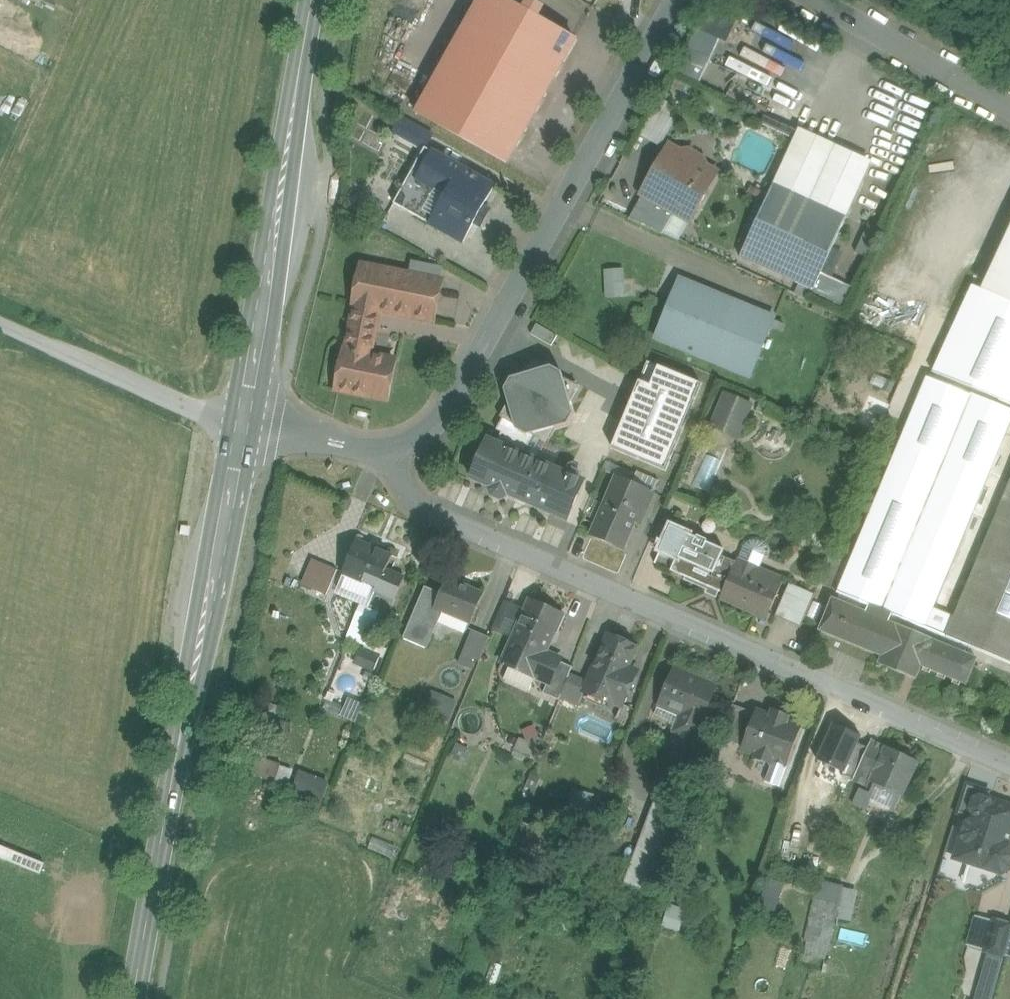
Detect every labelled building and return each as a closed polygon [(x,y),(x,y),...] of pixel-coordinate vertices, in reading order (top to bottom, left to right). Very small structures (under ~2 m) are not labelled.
[(504,0),(481,0),(418,113),(508,164),(577,41),(504,0)] [(700,84),(712,59),(691,49),(679,74),(700,84)] [(776,115),(766,112),(762,124),(792,134),(794,126),(775,119),(776,115)] [(775,185),(847,217),(873,162),(801,129),(775,185)] [(687,155),(670,146),(642,195),(678,215),(691,191),(693,192),(693,191),(705,197),(718,173),(701,164),(704,159),(690,150),(687,155)] [(495,187),(426,148),(395,204),(417,216),(464,243),(495,187)] [(799,284),(813,291),(821,273),(833,248),(847,217),(775,185),(741,258),(799,284)] [(868,226),(856,253),(868,258),(880,231),(868,226)] [(983,290),(1009,303),(1009,232),(983,290)] [(833,248),(821,273),(833,278),(845,253),(833,248)] [(442,282),(362,266),(355,305),(356,305),(356,306),(347,351),(345,351),(337,390),(364,395),(388,400),(396,361),(371,356),(380,310),(435,321),(442,282)] [(625,269),(605,271),(606,298),(627,297),(625,269)] [(833,278),(821,273),(813,291),(811,295),(845,311),(855,289),(833,278)] [(775,318),(681,280),(656,339),(675,346),(751,377),(775,318)] [(809,301),(811,295),(813,291),(799,284),(794,294),(809,301)] [(973,286),(931,377),(1009,410),(1009,303),(983,290),(973,286)] [(902,317),(898,327),(941,346),(945,337),(902,317)] [(558,336),(537,324),(532,334),(552,346),(558,336)] [(548,369),(533,360),(524,375),(548,369)] [(613,448),(666,470),(702,384),(648,362),(613,448)] [(563,373),(552,367),(548,369),(564,378),(563,374),(562,373),(563,373)] [(909,368),(893,408),(912,416),(839,593),(841,594),(917,625),(926,628),(974,513),(1009,426),(1009,410),(931,377),(909,368)] [(548,369),(524,375),(509,403),(516,426),(533,435),(556,429),(571,401),(564,378),(548,369)] [(512,379),(506,390),(509,403),(524,375),(512,379)] [(579,387),(564,378),(571,401),(579,387)] [(726,394),(712,427),(739,438),(753,405),(726,394)] [(571,401),(556,429),(568,425),(574,414),(571,401)] [(516,426),(509,403),(501,417),(504,419),(516,426)] [(528,436),(517,430),(516,426),(504,419),(498,430),(503,432),(498,444),(526,456),(530,446),(536,437),(533,435),(528,436)] [(533,435),(516,426),(517,430),(528,436),(533,435)] [(974,513),(1009,528),(1009,426),(974,513)] [(556,429),(533,435),(546,443),(547,443),(556,429)] [(536,437),(530,446),(526,456),(537,461),(538,460),(546,443),(536,437)] [(498,444),(497,444),(489,440),(485,449),(475,470),(476,470),(472,478),(480,482),(491,487),(489,491),(492,498),(501,502),(508,499),(510,495),(537,507),(554,469),(554,468),(537,461),(526,456),(498,444)] [(706,455),(693,486),(710,493),(723,462),(706,455)] [(660,481),(638,471),(633,483),(649,490),(654,492),(660,481)] [(633,483),(618,477),(608,499),(592,536),(624,550),(636,523),(641,525),(655,493),(654,492),(649,490),(633,483)] [(583,488),(561,478),(547,511),(569,521),(583,488)] [(974,513),(926,628),(1009,663),(1009,528),(974,513)] [(725,551),(672,527),(661,551),(677,558),(671,571),(686,578),(685,580),(719,595),(720,592),(724,594),(738,563),(723,556),(725,551)] [(755,539),(750,540),(745,543),(742,547),(744,548),(739,561),(760,570),(765,557),(768,558),(769,553),(768,548),(765,543),(761,540),(760,540),(755,539)] [(392,556),(357,540),(343,571),(378,586),(376,590),(395,599),(405,577),(386,569),(392,556)] [(338,570),(314,560),(304,585),(327,595),(338,570)] [(739,561),(738,561),(738,563),(724,594),(734,599),(769,614),(783,580),(760,570),(739,561)] [(334,594),(362,606),(369,609),(376,590),(378,586),(343,571),(334,594)] [(483,594),(448,578),(439,598),(435,608),(440,610),(469,624),(483,594)] [(776,615),(803,626),(817,592),(790,581),(776,615)] [(395,599),(376,590),(369,609),(383,615),(388,617),(395,599)] [(439,598),(427,592),(418,613),(435,621),(440,610),(435,608),(439,598)] [(898,671),(917,625),(841,594),(838,602),(834,600),(821,631),(883,657),(880,664),(898,671)] [(564,615),(529,600),(528,601),(529,601),(525,609),(513,639),(512,640),(545,655),(546,653),(554,633),(556,634),(564,615)] [(498,632),(513,639),(525,609),(510,603),(498,632)] [(369,609),(362,606),(357,618),(378,627),(383,615),(369,609)] [(440,610),(435,621),(464,634),(469,624),(440,610)] [(435,621),(418,613),(406,640),(423,648),(435,621)] [(378,627),(357,618),(350,636),(371,644),(378,627)] [(917,625),(898,671),(917,679),(922,666),(967,685),(977,659),(968,656),(972,648),(926,628),(917,625)] [(474,631),(460,664),(476,671),(489,638),(474,631)] [(635,646),(606,634),(588,683),(589,683),(586,691),(623,707),(636,671),(627,667),(635,646)] [(545,655),(512,640),(503,664),(511,667),(541,681),(548,684),(549,684),(559,662),(560,659),(546,653),(545,655)] [(360,646),(354,662),(375,670),(381,654),(360,646)] [(559,662),(549,684),(548,684),(544,694),(560,701),(560,699),(561,700),(570,676),(573,668),(559,662)] [(541,681),(511,667),(505,682),(535,696),(541,681)] [(697,682),(672,670),(657,704),(681,715),(674,731),(694,740),(701,723),(704,724),(720,688),(699,679),(697,682)] [(588,683),(570,676),(561,700),(579,707),(586,691),(589,683),(588,683)] [(446,698),(443,713),(453,715),(456,700),(446,698)] [(722,739),(744,747),(756,714),(734,705),(722,739)] [(790,717),(773,710),(771,716),(757,711),(756,714),(744,747),(743,750),(757,756),(756,759),(771,765),(773,761),(788,767),(802,728),(788,722),(790,717)] [(886,747),(849,730),(848,732),(847,732),(838,728),(838,729),(823,765),(822,764),(821,766),(869,788),(871,783),(871,782),(886,747)] [(463,765),(469,752),(455,745),(449,759),(463,765)] [(919,763),(886,747),(871,782),(871,783),(904,797),(919,763)] [(288,789),(295,768),(266,759),(259,779),(288,789)] [(788,767),(773,761),(771,765),(772,765),(765,782),(780,788),(788,767)] [(322,806),(331,779),(300,770),(292,797),(322,806)] [(540,779),(531,776),(528,784),(536,787),(540,779)] [(687,789),(662,779),(651,807),(658,810),(676,817),(687,789)] [(869,788),(864,800),(896,814),(904,797),(871,783),(869,788)] [(966,785),(957,814),(969,817),(974,800),(985,804),(987,798),(989,793),(966,785)] [(995,807),(985,804),(974,800),(969,817),(960,845),(981,852),(980,855),(982,856),(981,859),(984,866),(984,868),(1002,874),(1009,869),(1009,834),(1008,830),(1009,824),(1009,806),(1001,803),(995,807)] [(676,817),(658,810),(644,849),(637,846),(623,882),(627,884),(648,892),(676,817)] [(981,852),(960,845),(955,859),(984,868),(984,866),(981,859),(982,856),(980,855),(981,852)] [(469,877),(458,882),(463,891),(473,886),(469,877)] [(774,917),(785,883),(771,878),(759,912),(774,917)] [(843,887),(820,882),(809,931),(832,936),(843,887)] [(985,953),(988,954),(1003,958),(1009,933),(1009,925),(995,920),(985,953)] [(988,954),(977,994),(991,998),(1003,958),(988,954)]
